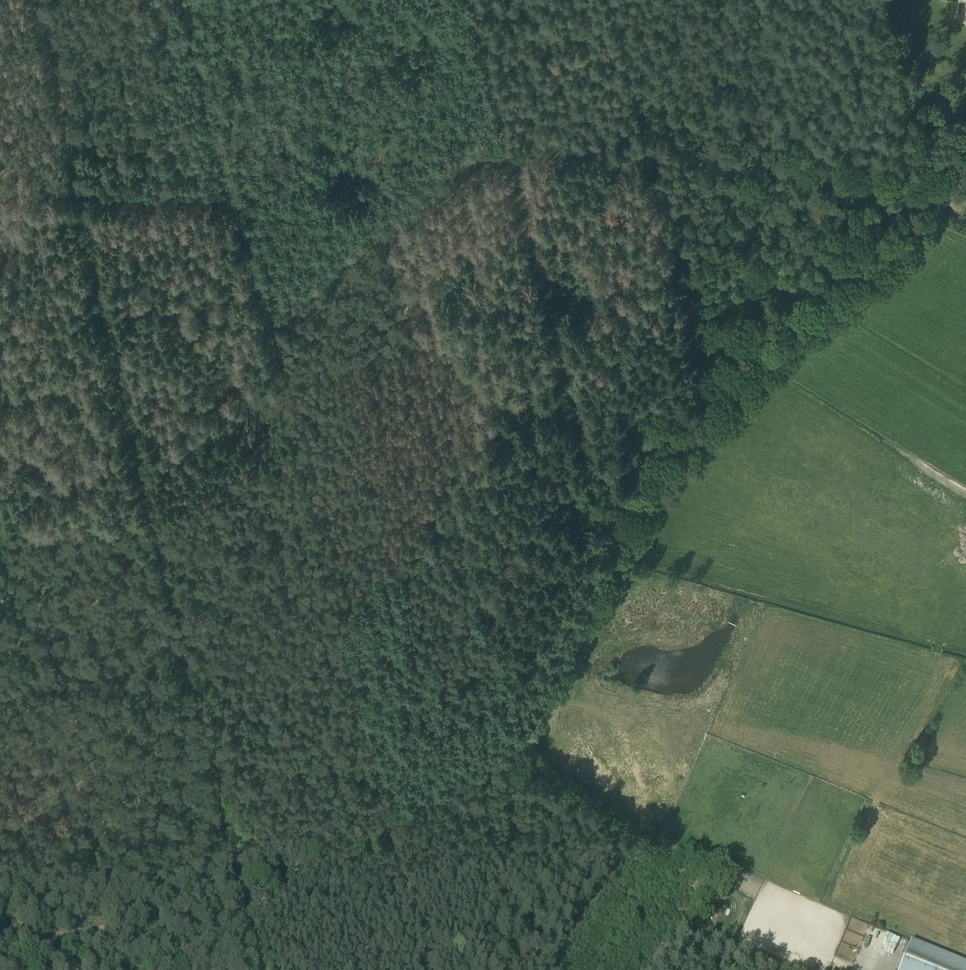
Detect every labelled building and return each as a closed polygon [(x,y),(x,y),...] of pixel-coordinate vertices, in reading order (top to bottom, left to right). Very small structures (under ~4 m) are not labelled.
[(911,940),(899,969),(965,969),(965,962),(911,940)]
